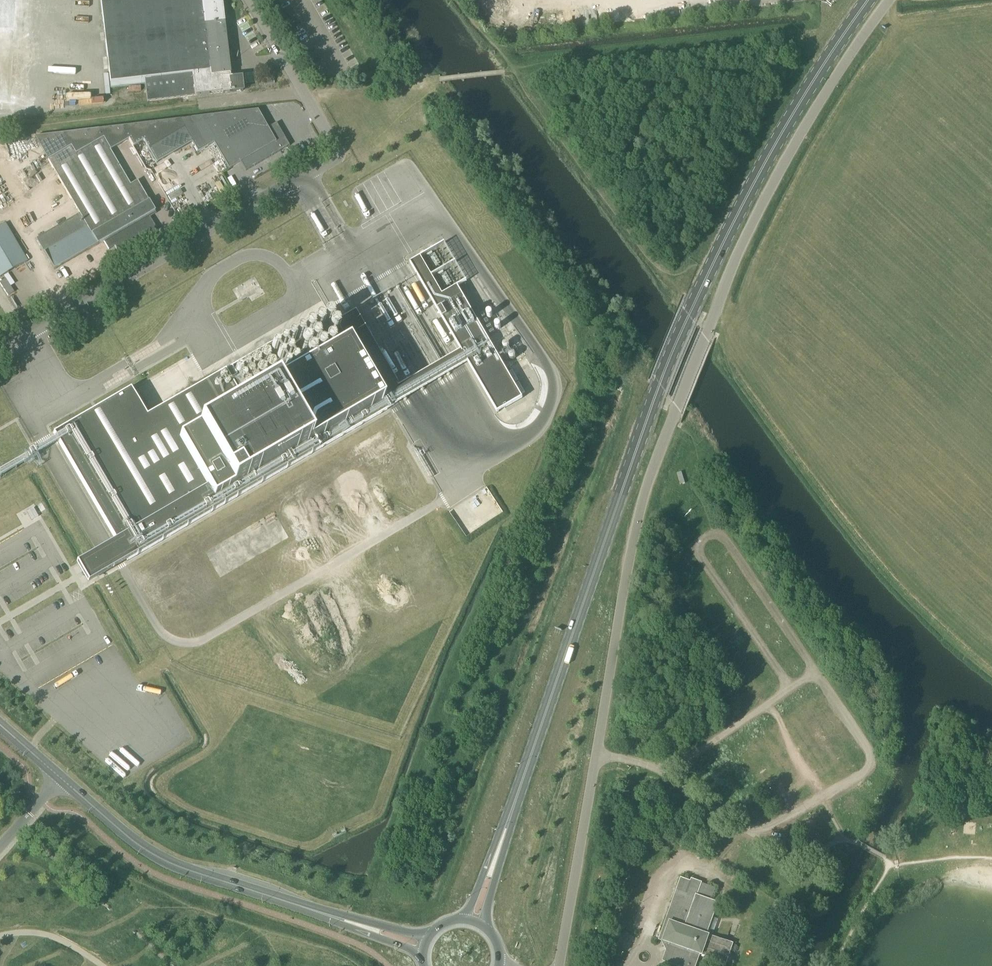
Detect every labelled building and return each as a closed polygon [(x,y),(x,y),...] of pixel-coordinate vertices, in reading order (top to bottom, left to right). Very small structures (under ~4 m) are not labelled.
[(111,88),(145,84),(147,102),(222,93),(243,91),(241,77),(230,78),(221,0),(100,0),(111,88)] [(257,111),(121,127),(129,140),(133,147),(143,141),(156,164),(192,143),(197,153),(213,144),(229,170),(241,163),(246,171),(289,146),(276,123),(267,128),(257,111)] [(121,127),(35,138),(79,214),(98,245),(103,242),(108,250),(109,250),(108,248),(113,245),(115,247),(118,253),(133,244),(134,244),(157,231),(148,216),(154,212),(155,212),(137,181),(130,185),(110,151),(129,140),(121,127)] [(79,214),(36,240),(54,271),(98,245),(79,214)] [(27,262),(5,224),(0,227),(0,278),(27,262)] [(454,253),(429,266),(439,286),(454,279),(457,284),(467,279),(454,253)] [(420,257),(410,264),(497,413),(522,399),(457,287),(442,295),(431,277),(420,257)] [(305,288),(297,291),(303,308),(311,306),(305,288)] [(281,330),(287,327),(276,305),(269,309),(281,330)] [(130,389),(53,435),(122,553),(382,403),(329,311),(146,417),(130,389)] [(254,318),(265,337),(270,334),(259,315),(254,318)] [(33,508),(26,512),(31,521),(38,517),(33,508)] [(478,522),(473,514),(463,519),(467,528),(478,522)] [(217,532),(220,538),(232,532),(230,526),(217,532)] [(95,558),(78,568),(87,584),(105,574),(95,558)] [(418,584),(406,589),(409,594),(420,589),(418,584)] [(814,831),(826,825),(819,814),(808,820),(814,831)] [(681,879),(659,940),(665,942),(665,944),(666,947),(668,950),(667,950),(663,961),(676,965),(696,965),(700,955),(726,964),(726,963),(729,956),(730,952),(733,945),(706,935),(717,904),(711,901),(715,888),(701,883),(692,880),(691,882),(681,879)] [(400,896),(392,905),(396,909),(405,901),(400,896)]
